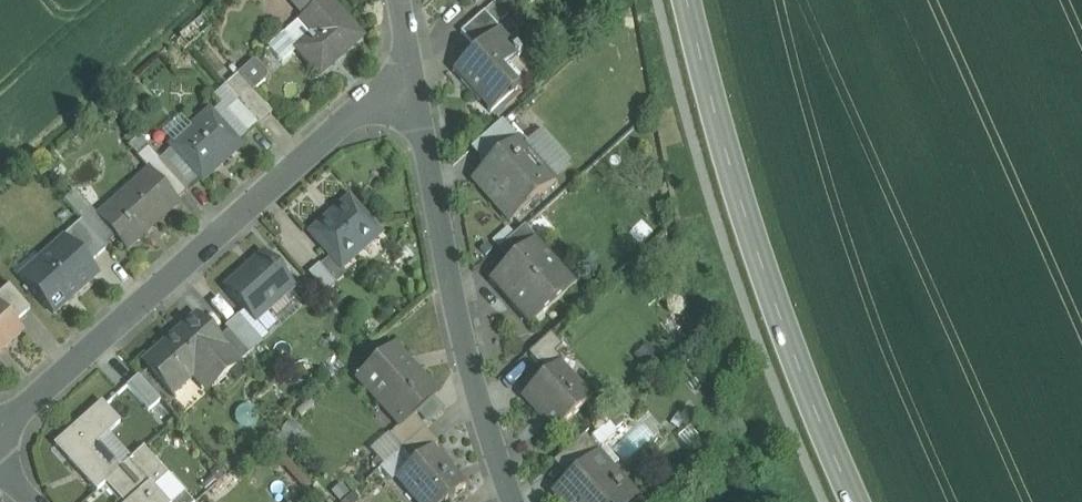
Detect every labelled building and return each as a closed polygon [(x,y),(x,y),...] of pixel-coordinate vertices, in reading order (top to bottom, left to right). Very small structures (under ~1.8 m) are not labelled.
[(328,0),(322,0),(305,16),(287,32),(301,47),(296,51),(320,77),(363,38),(328,0)] [(303,13),(305,16),(322,0),(291,0),(303,13)] [(484,13),(461,33),(476,50),(500,30),(484,13)] [(476,50),(453,71),(491,114),(518,89),(502,71),(522,54),(500,29),(500,30),(476,50)] [(256,64),(252,64),(238,76),(253,92),(266,80),(267,76),(256,64)] [(253,92),(238,76),(225,87),(238,102),(259,126),(272,114),(253,92)] [(259,126),(238,102),(227,113),(247,136),(259,126)] [(240,148),(209,113),(171,147),(202,182),(240,148)] [(503,121),(474,146),(491,165),(519,139),(503,121)] [(491,165),(474,179),(511,220),(555,180),(519,139),(491,165)] [(186,190),(148,147),(137,158),(149,171),(174,199),(186,190)] [(174,199),(149,171),(98,217),(127,250),(178,204),(174,199)] [(380,234),(349,199),(311,233),(342,268),(380,234)] [(107,248),(82,220),(62,238),(66,243),(67,242),(88,265),(107,248)] [(525,226),(501,247),(513,260),(532,243),(533,244),(537,240),(525,226)] [(88,265),(67,242),(66,243),(62,238),(40,258),(44,262),(23,281),(53,315),(97,276),(88,265)] [(513,260),(490,280),(529,325),(576,285),(537,240),(533,244),(532,243),(513,260)] [(262,259),(228,290),(254,319),(289,289),(262,259)] [(337,285),(319,265),(308,274),(326,294),(337,285)] [(9,285),(0,293),(0,308),(14,323),(30,309),(9,285)] [(0,308),(0,351),(22,332),(14,323),(0,308)] [(262,342),(239,316),(225,328),(228,331),(229,331),(249,354),(262,342)] [(197,319),(145,365),(172,395),(200,370),(214,386),(238,365),(217,341),(197,319)] [(249,354),(229,331),(228,331),(217,341),(238,365),(249,354)] [(551,333),(528,354),(539,367),(563,346),(551,333)] [(437,396),(393,347),(357,378),(400,427),(413,416),(413,417),(437,396)] [(591,399),(559,363),(523,395),(541,415),(542,413),(557,430),(591,399)] [(160,401),(138,377),(126,388),(148,413),(160,401)] [(101,404),(56,445),(98,491),(105,484),(104,484),(122,468),(98,442),(119,423),(101,404)] [(413,417),(413,416),(400,427),(389,437),(401,450),(424,429),(413,417)] [(424,429),(401,450),(413,464),(430,449),(431,450),(438,444),(424,429)] [(584,436),(553,463),(568,479),(596,455),(597,456),(600,453),(584,436)] [(122,468),(104,484),(105,484),(121,501),(166,501),(154,489),(169,476),(143,448),(122,468)] [(430,449),(413,464),(399,477),(418,498),(417,500),(418,501),(440,501),(442,500),(444,501),(446,501),(463,486),(431,450),(430,449)] [(552,493),(560,501),(609,501),(620,492),(619,490),(623,487),(624,488),(625,487),(597,456),(596,455),(568,479),(552,493)] [(154,489),(166,501),(174,501),(184,493),(169,476),(154,489)] [(174,501),(192,501),(184,493),(174,501)]
